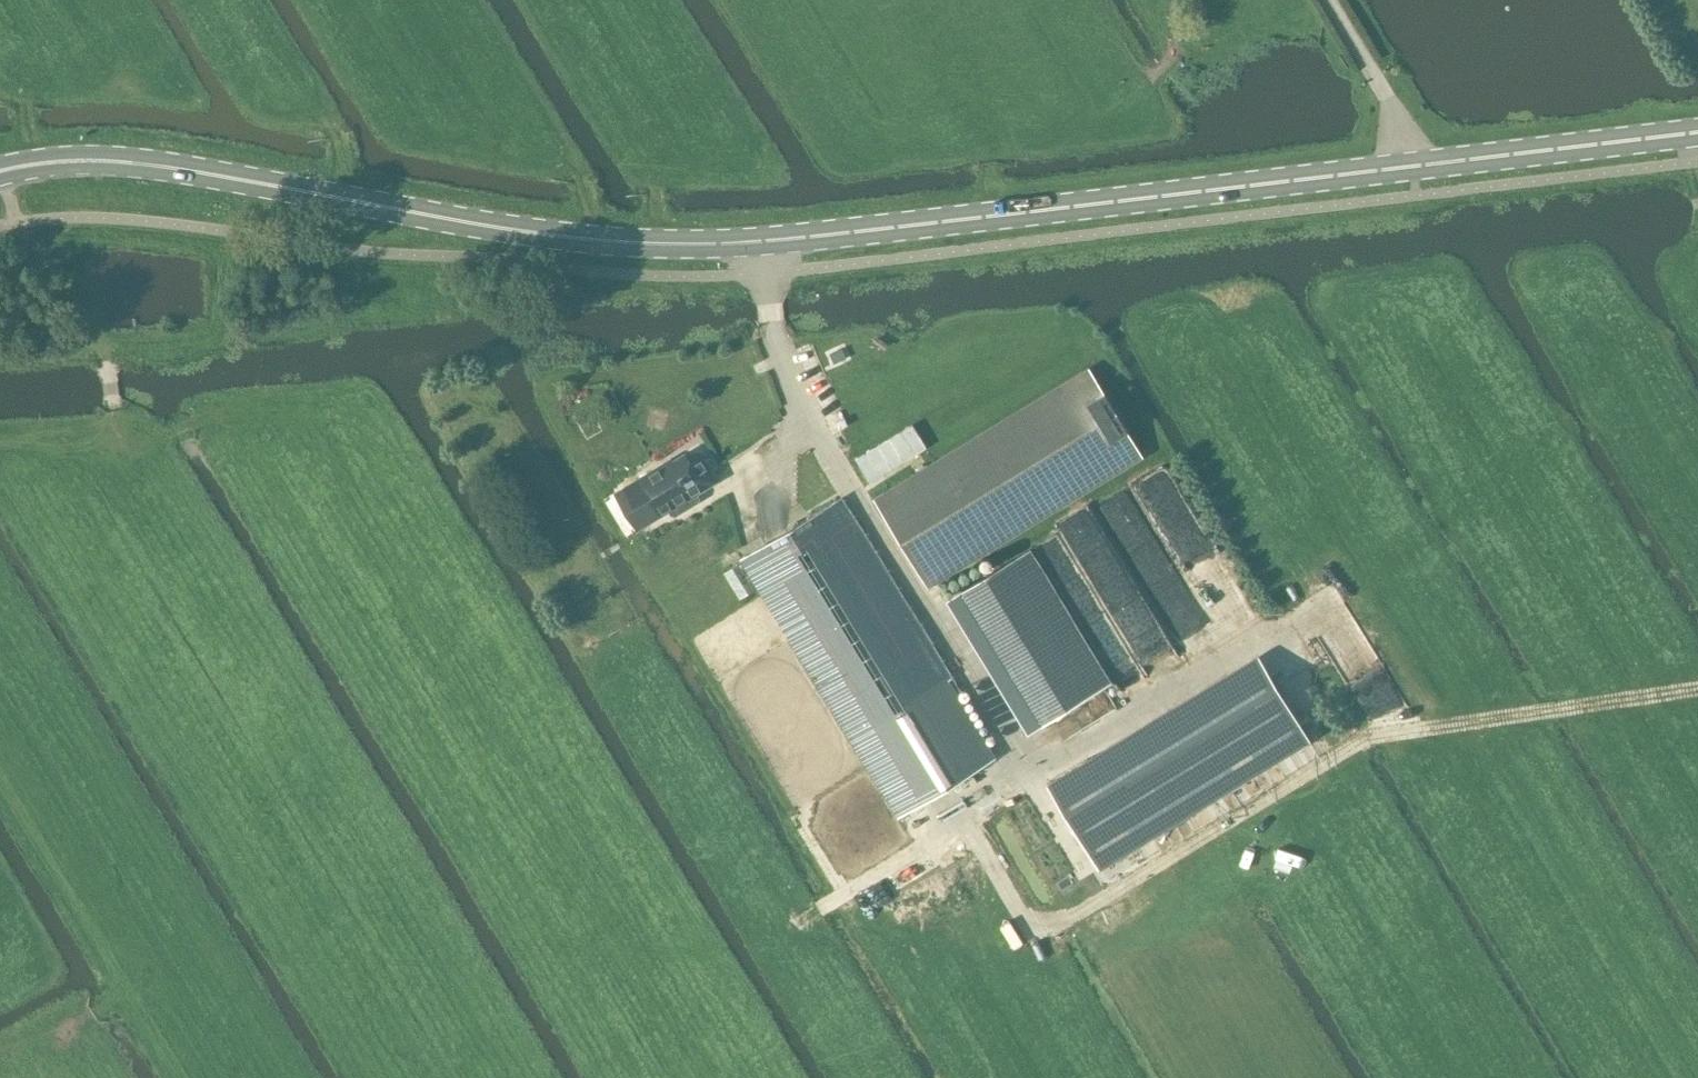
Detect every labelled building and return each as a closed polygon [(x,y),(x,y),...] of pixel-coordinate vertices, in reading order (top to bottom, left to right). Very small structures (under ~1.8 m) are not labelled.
[(874,499),(927,586),(1142,455),(1089,368),(874,499)] [(912,424),(855,458),(869,481),(926,447),(912,424)] [(633,497),(648,523),(669,510),(672,513),(675,514),(697,501),(698,497),(696,493),(717,481),(701,455),(690,462),(685,453),(672,461),(656,471),(654,469),(637,479),(644,490),(633,497)] [(838,499),(744,557),(897,809),(992,752),(838,499)] [(735,547),(723,554),(727,562),(739,554),(735,547)] [(961,590),(1043,724),(1111,683),(1029,549),(961,590)] [(1258,655),(1047,783),(1099,868),(1198,808),(1310,740),(1278,687),(1258,655)]
